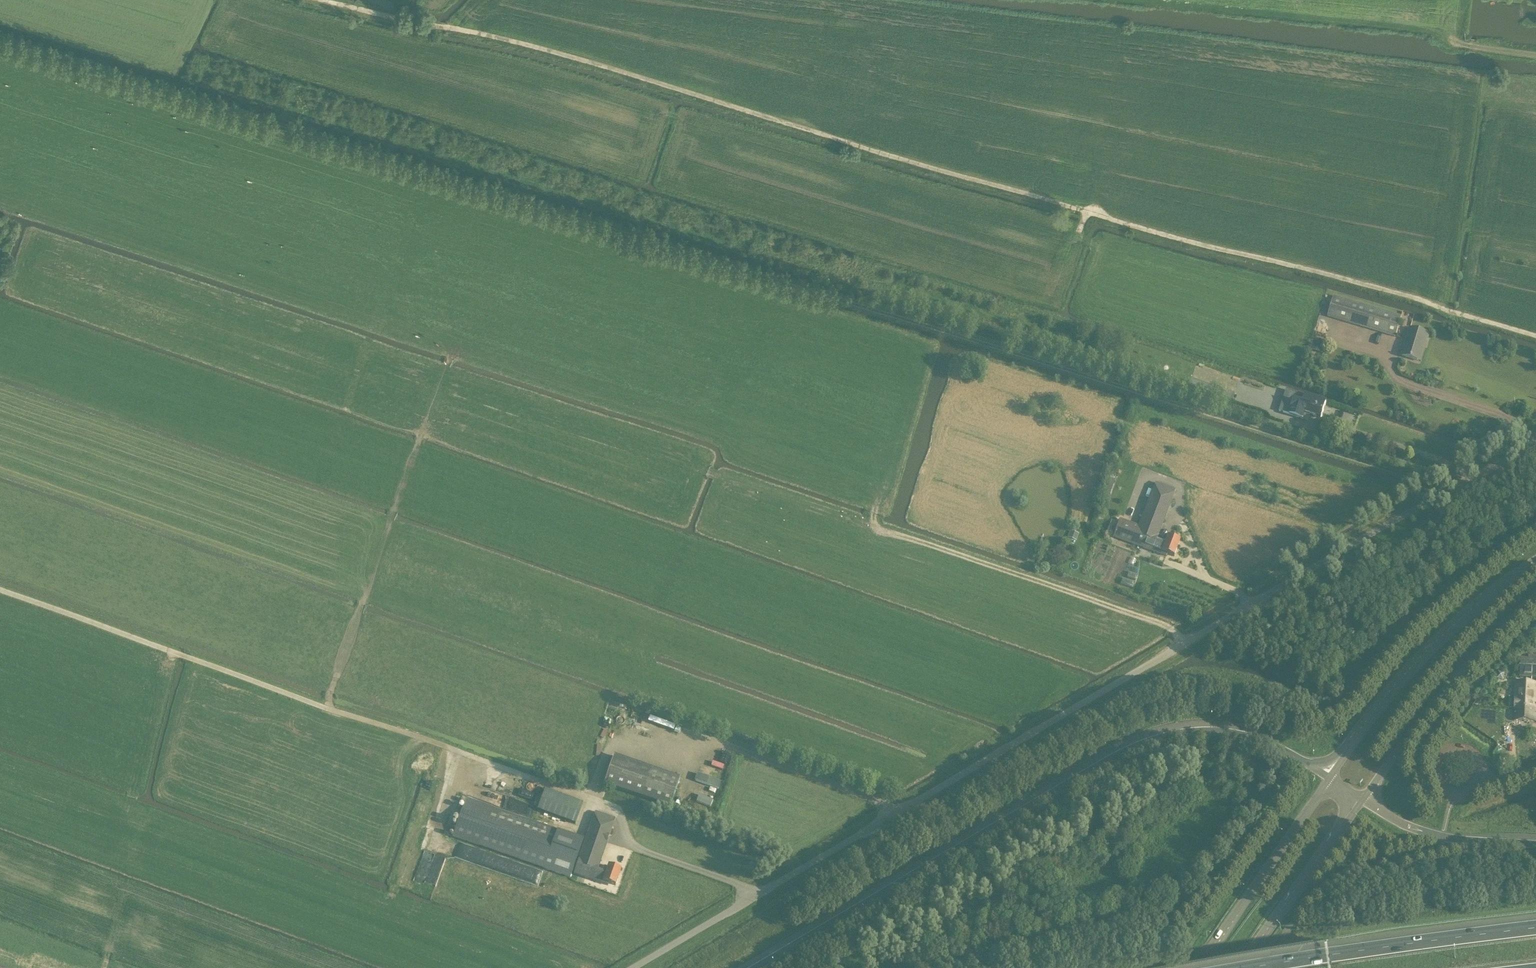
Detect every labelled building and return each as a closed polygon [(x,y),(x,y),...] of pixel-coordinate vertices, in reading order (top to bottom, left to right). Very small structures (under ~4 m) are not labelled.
[(1396,337),(1402,317),(1334,297),(1328,317),(1396,337)] [(1410,329),(1402,356),(1417,361),(1422,344),(1426,345),(1429,335),(1410,329)] [(1325,345),(1313,341),(1311,350),(1323,354),(1325,345)] [(1283,412),(1283,413),(1290,415),(1303,420),(1305,413),(1321,419),(1326,403),(1306,397),(1291,391),(1290,392),(1292,392),(1285,413),(1283,412)] [(1120,520),(1113,537),(1167,557),(1167,554),(1174,557),(1179,542),(1167,537),(1164,545),(1156,542),(1175,491),(1156,483),(1139,527),(1120,520)] [(1070,531),(1068,538),(1076,541),(1079,534),(1070,531)] [(1526,678),(1535,678),(1535,659),(1521,658),(1520,677),(1526,678)] [(1515,682),(1514,708),(1535,709),(1535,683),(1515,682)] [(1514,708),(1514,721),(1535,722),(1535,709),(1514,708)] [(670,808),(680,780),(614,757),(604,785),(670,808)] [(574,825),(583,805),(545,789),(543,796),(538,807),(537,810),(574,825)] [(538,794),(534,805),(538,807),(543,796),(538,794)] [(571,877),(584,839),(466,799),(453,837),(571,877)] [(597,871),(615,819),(595,812),(573,875),(607,886),(608,884),(615,886),(620,871),(608,867),(605,874),(597,871)]
